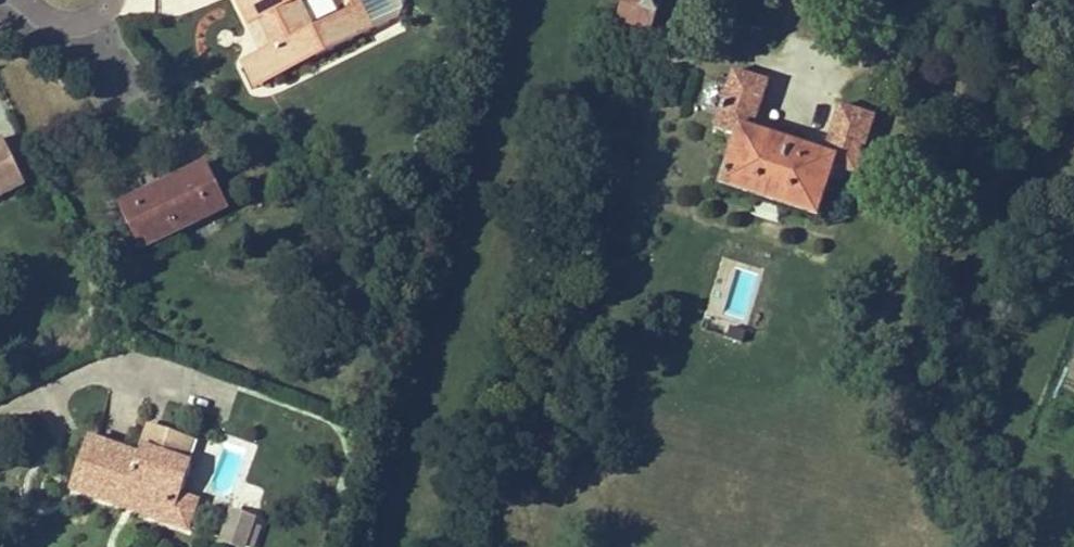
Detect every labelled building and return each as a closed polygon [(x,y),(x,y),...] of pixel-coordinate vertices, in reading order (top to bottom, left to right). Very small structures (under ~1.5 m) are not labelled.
[(303,0),(238,0),(251,25),(262,20),(275,45),(283,61),(312,47),(317,58),(368,33),(356,8),(315,28),(305,8),(307,7),(303,0)] [(401,0),(352,0),(356,8),(368,33),(400,17),(404,7),(401,0)] [(617,20),(652,30),(661,0),(623,0),(617,20)] [(312,47),(283,61),(275,45),(262,20),(251,25),(264,51),(243,61),(256,88),(317,58),(312,47)] [(734,70),(714,129),(736,136),(719,186),(818,218),(835,169),(857,176),(876,118),(841,106),(825,154),(753,131),(770,82),(734,70)] [(1066,116),(1063,125),(1073,129),(1073,119),(1066,116)] [(0,140),(0,198),(26,186),(3,139),(0,140)] [(208,162),(120,205),(141,249),(230,206),(208,162)] [(151,451),(159,428),(151,426),(143,449),(151,451)] [(170,458),(178,435),(159,428),(151,451),(143,449),(140,457),(88,438),(79,464),(101,472),(95,488),(93,495),(119,504),(124,490),(141,496),(138,504),(168,514),(165,521),(187,528),(196,504),(180,498),(192,466),(170,458)] [(200,443),(178,435),(170,458),(192,466),(200,443)] [(101,472),(79,464),(73,481),(95,488),(101,472)] [(168,514),(138,504),(141,496),(124,490),(119,504),(165,521),(168,514)] [(253,521),(233,514),(223,541),(240,546),(244,546),(253,521)]
